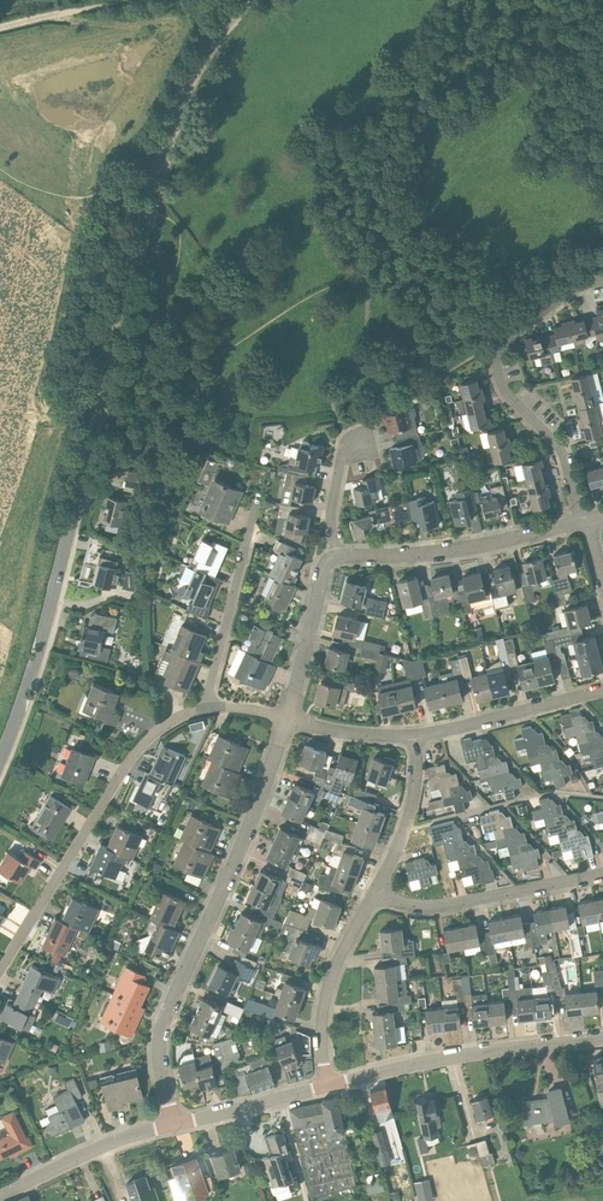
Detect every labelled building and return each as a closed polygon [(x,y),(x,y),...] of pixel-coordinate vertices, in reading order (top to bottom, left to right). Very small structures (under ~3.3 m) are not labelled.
[(602,325),(602,305),(596,306),(599,316),(592,318),(596,334),(595,334),(597,342),(602,340),(602,333),(602,331),(602,326),(602,325)] [(583,337),(595,334),(596,334),(592,318),(576,322),(575,319),(569,321),(573,340),(575,349),(586,346),(583,337)] [(559,343),(573,340),(569,321),(562,322),(563,325),(554,327),(556,334),(549,336),(553,352),(552,352),(555,362),(562,361),(559,351),(560,350),(559,343)] [(555,362),(552,352),(553,352),(549,336),(533,340),(532,337),(525,339),(530,358),(539,356),(541,365),(555,362)] [(571,387),(572,394),(592,389),(588,374),(572,378),(574,386),(571,387)] [(465,399),(484,394),(482,387),(479,388),(477,379),(461,383),(465,398),(465,399)] [(447,403),(452,401),(448,382),(442,383),(447,403)] [(595,404),(592,389),(572,394),(574,400),(577,400),(579,408),(595,404)] [(485,400),(484,394),(465,399),(465,398),(455,401),(457,406),(459,408),(460,407),(466,406),(469,413),(469,414),(485,410),(482,401),(485,400)] [(602,402),(595,404),(579,408),(581,417),(578,418),(580,424),(602,418),(602,404),(602,402)] [(397,440),(401,439),(418,435),(418,434),(414,416),(416,415),(415,408),(386,415),(390,432),(395,431),(397,440)] [(485,410),(469,414),(473,429),(480,427),(491,424),(490,417),(487,418),(485,410)] [(453,417),(452,411),(446,412),(448,419),(453,418),(460,416),(460,415),(453,417)] [(580,424),(581,431),(584,430),(587,439),(602,435),(602,418),(580,424)] [(491,447),(511,443),(509,436),(506,437),(504,428),(488,432),(491,447)] [(418,435),(401,439),(402,446),(391,449),(394,466),(417,461),(414,448),(422,446),(419,434),(418,434),(418,435)] [(451,441),(452,448),(460,446),(458,439),(451,441)] [(287,472),(308,476),(310,468),(315,469),(316,464),(320,465),(324,447),(312,444),(309,444),(308,442),(306,440),(304,441),(302,442),(300,444),(301,446),(300,448),(299,448),(297,458),(290,456),(289,463),(279,465),(278,470),(287,472)] [(512,449),(511,443),(491,447),(495,463),(511,459),(509,450),(512,449)] [(522,463),(526,479),(543,474),(540,466),(543,465),(542,458),(522,463)] [(602,467),(601,462),(586,466),(591,487),(600,484),(601,487),(602,487),(602,468),(602,467)] [(308,476),(287,472),(284,488),(281,503),(291,505),(292,498),(313,502),(316,486),(307,484),(308,476)] [(545,483),(543,474),(526,479),(530,494),(549,489),(548,482),(545,483)] [(358,506),(377,501),(374,490),(382,488),(379,476),(363,480),(364,487),(355,489),(356,493),(355,493),(358,506)] [(141,494),(143,484),(127,480),(124,489),(141,494)] [(229,523),(236,509),(232,507),(240,490),(216,480),(203,511),(229,523)] [(508,506),(505,491),(503,484),(490,487),(491,490),(480,493),(487,519),(500,516),(499,509),(508,506)] [(472,521),(469,512),(477,510),(472,489),(457,493),(458,500),(450,501),(456,525),(472,521)] [(551,496),(549,489),(530,494),(534,509),(550,505),(548,496),(551,496)] [(120,525),(127,501),(108,497),(102,521),(120,525)] [(409,501),(410,502),(413,517),(414,520),(422,519),(424,528),(439,525),(434,501),(426,503),(425,497),(409,501)] [(377,533),(375,524),(384,522),(386,526),(397,521),(399,525),(413,517),(410,502),(387,507),(370,511),(371,515),(350,520),(355,538),(365,536),(367,539),(377,533)] [(307,533),(310,516),(299,514),(300,507),(283,503),(281,517),(278,517),(275,531),(301,543),(303,532),(307,533)] [(87,554),(88,554),(86,562),(85,562),(81,580),(92,583),(98,556),(99,557),(105,558),(109,540),(91,536),(87,554)] [(190,565),(197,568),(215,575),(223,559),(219,557),(225,546),(213,540),(212,543),(203,539),(195,557),(193,557),(190,565)] [(271,574),(277,577),(294,585),(298,577),(295,576),(302,560),(292,555),(295,548),(279,540),(276,547),(277,550),(281,552),(271,574)] [(559,574),(567,572),(578,569),(575,557),(573,558),(571,551),(554,555),(559,574)] [(118,561),(105,558),(99,557),(97,565),(100,565),(96,583),(111,587),(111,585),(116,586),(121,569),(116,568),(118,561)] [(529,582),(538,579),(546,577),(551,576),(549,565),(544,567),(542,558),(524,562),(529,582)] [(518,590),(514,574),(512,574),(510,566),(494,569),(496,579),(489,581),(496,609),(510,605),(507,592),(518,590)] [(215,575),(197,568),(188,588),(185,584),(178,587),(181,595),(185,594),(195,598),(194,601),(193,603),(189,602),(186,610),(201,616),(212,594),(214,595),(222,579),(215,575)] [(124,586),(132,588),(136,572),(129,570),(124,586)] [(572,592),(567,572),(559,574),(560,578),(553,580),(557,595),(559,603),(566,601),(564,594),(572,592)] [(486,596),(481,573),(463,577),(467,592),(460,593),(461,599),(465,614),(472,612),(469,600),(486,596)] [(461,599),(460,593),(457,582),(451,584),(449,574),(432,578),(436,596),(429,598),(433,616),(451,612),(448,602),(461,599)] [(294,585),(277,577),(275,579),(270,577),(262,593),(268,596),(266,599),(272,601),(271,604),(272,607),(279,611),(283,609),(284,607),(286,608),(296,586),(294,585)] [(429,598),(428,593),(421,595),(417,577),(399,581),(405,605),(422,601),(426,618),(433,616),(429,598)] [(540,589),(538,579),(529,582),(529,584),(522,586),(526,602),(535,600),(533,591),(540,589)] [(383,618),(385,610),(382,610),(384,601),(364,596),(366,586),(347,582),(342,600),(366,606),(365,614),(383,618)] [(581,632),(579,625),(591,622),(587,604),(566,610),(570,627),(546,633),(548,640),(553,639),(567,636),(581,632)] [(113,633),(117,618),(95,612),(90,615),(88,626),(85,625),(79,648),(100,654),(106,630),(113,633)] [(174,621),(184,625),(187,618),(177,614),(174,621)] [(362,647),(364,641),(368,623),(338,615),(334,633),(344,636),(342,642),(362,647)] [(175,651),(200,662),(204,653),(200,651),(206,635),(184,625),(183,626),(178,624),(172,635),(178,637),(172,650),(175,651)] [(247,651),(271,663),(283,638),(256,625),(250,638),(253,639),(247,651)] [(531,625),(521,628),(522,634),(532,632),(531,625)] [(536,633),(542,631),(541,625),(534,626),(536,633)] [(481,631),(471,633),(473,642),(483,640),(481,631)] [(581,632),(567,636),(553,639),(555,647),(570,643),(575,642),(579,657),(599,652),(595,636),(583,639),(581,632)] [(503,666),(510,664),(504,642),(503,638),(496,639),(501,659),(499,660),(495,662),(487,668),(488,672),(494,696),(509,692),(503,668),(503,666)] [(548,657),(549,657),(556,655),(555,647),(553,639),(548,640),(544,641),(548,657)] [(362,648),(379,652),(381,645),(364,640),(362,648)] [(519,665),(512,640),(504,642),(510,664),(510,667),(518,665),(519,665)] [(345,669),(349,652),(330,648),(326,664),(345,669)] [(379,652),(362,648),(360,655),(378,660),(379,652)] [(200,662),(175,651),(170,660),(163,656),(156,670),(190,686),(200,662)] [(271,663),(247,651),(235,676),(265,689),(276,665),(271,663)] [(389,655),(384,654),(379,652),(378,660),(375,669),(385,671),(389,655)] [(579,657),(583,674),(602,669),(602,668),(599,652),(579,657)] [(467,657),(460,659),(464,676),(472,674),(467,657)] [(534,661),(540,684),(555,680),(549,657),(548,657),(534,661)] [(416,676),(412,661),(403,658),(407,678),(416,676)] [(422,658),(412,661),(416,676),(417,679),(427,676),(422,658)] [(132,659),(129,669),(138,672),(141,662),(132,659)] [(441,683),(447,703),(463,699),(458,680),(465,678),(464,676),(460,659),(451,661),(453,671),(438,675),(441,683)] [(534,661),(519,665),(518,665),(524,688),(540,684),(534,661)] [(567,663),(559,665),(562,679),(571,677),(567,663)] [(494,696),(488,672),(472,676),(478,700),(494,696)] [(340,688),(350,690),(352,682),(337,678),(335,686),(321,682),(317,700),(335,705),(340,688)] [(394,683),(395,689),(400,710),(417,707),(411,680),(394,683)] [(352,682),(350,690),(360,693),(362,685),(352,682)] [(117,725),(121,715),(113,712),(120,693),(94,683),(89,695),(92,696),(87,710),(105,718),(104,720),(117,725)] [(400,710),(395,689),(394,683),(378,687),(384,714),(400,710)] [(441,683),(425,687),(430,707),(447,703),(441,683)] [(579,743),(588,741),(586,732),(596,729),(593,720),(584,722),(582,713),(572,716),(571,712),(561,715),(567,737),(577,735),(579,743)] [(526,747),(528,756),(538,753),(536,744),(546,742),(543,732),(534,735),(531,726),(521,729),(524,737),(514,740),(517,750),(526,747)] [(602,756),(600,747),(602,747),(602,737),(598,738),(596,729),(586,732),(588,741),(579,743),(582,753),(592,750),(594,758),(602,756)] [(204,756),(213,760),(238,772),(249,748),(214,733),(204,756)] [(476,760),(478,769),(488,766),(486,757),(495,755),(493,745),(492,746),(487,740),(482,741),(481,739),(472,741),(471,737),(461,740),(467,762),(476,760)] [(538,753),(528,756),(531,765),(540,763),(542,771),(552,769),(549,760),(559,758),(557,748),(548,750),(546,742),(536,744),(538,753)] [(312,781),(323,785),(329,769),(322,767),(327,753),(306,745),(300,762),(317,768),(312,781)] [(151,774),(173,784),(186,756),(164,746),(151,774)] [(602,756),(594,758),(596,768),(602,766),(602,747),(600,747),(602,756)] [(85,783),(95,757),(73,748),(62,775),(85,783)] [(331,791),(340,795),(343,783),(351,786),(354,776),(352,775),(357,760),(341,754),(337,768),(330,766),(329,769),(323,785),(328,789),(331,791)] [(499,773),(509,770),(507,761),(497,763),(495,755),(486,757),(488,766),(478,769),(482,782),(488,780),(489,785),(492,784),(502,782),(499,773)] [(394,766),(396,760),(385,757),(383,761),(374,758),(368,776),(378,780),(380,785),(388,787),(393,785),(395,785),(397,779),(389,776),(392,765),(394,766)] [(549,760),(552,769),(542,771),(545,781),(554,779),(556,787),(566,785),(565,776),(574,774),(571,764),(562,766),(559,758),(549,760)] [(238,772),(213,760),(202,785),(232,798),(242,774),(238,772)] [(446,769),(444,769),(435,771),(434,767),(427,768),(430,781),(428,781),(431,791),(440,788),(442,797),(452,795),(450,786),(459,783),(457,774),(448,776),(446,769)] [(511,779),(509,770),(499,773),(502,782),(492,784),(495,794),(504,791),(506,800),(516,798),(514,789),(523,786),(521,777),(511,779)] [(173,784),(151,774),(146,772),(134,799),(161,812),(166,799),(173,784)] [(296,783),(289,798),(308,806),(315,792),(296,783)] [(452,795),(442,797),(445,806),(454,804),(456,813),(466,810),(464,801),(473,799),(471,789),(462,792),(459,783),(450,786),(452,795)] [(357,788),(354,796),(375,803),(377,795),(357,788)] [(344,797),(340,795),(331,791),(328,789),(325,797),(340,803),(342,800),(344,797)] [(375,803),(354,796),(346,793),(344,797),(342,800),(356,805),(354,811),(362,814),(359,823),(379,830),(385,814),(377,811),(380,804),(375,803)] [(53,839),(72,808),(51,796),(32,827),(42,832),(53,839)] [(544,817),(546,826),(556,824),(554,815),(563,813),(561,803),(552,806),(549,797),(539,799),(542,809),(533,811),(535,819),(544,817)] [(308,806),(289,798),(283,812),(302,821),(308,806)] [(198,802),(191,799),(189,805),(195,808),(198,802)] [(526,805),(518,807),(520,813),(528,812),(526,805)] [(494,830),(496,839),(506,837),(503,828),(513,825),(511,817),(501,819),(499,809),(489,812),(489,813),(480,815),(484,833),(494,830)] [(567,831),(577,828),(575,819),(566,821),(563,813),(554,815),(556,824),(546,826),(547,828),(548,833),(549,836),(558,833),(560,842),(569,839),(567,831)] [(181,839),(185,841),(210,852),(221,828),(192,814),(181,839)] [(454,840),(463,838),(461,829),(451,831),(449,822),(439,824),(442,834),(432,836),(435,846),(444,843),(446,852),(456,849),(454,840)] [(379,830),(359,823),(353,838),(374,846),(379,830)] [(326,831),(319,828),(311,825),(308,832),(323,838),(324,837),(326,831)] [(503,828),(506,837),(496,839),(498,846),(499,848),(508,846),(510,855),(520,853),(518,843),(527,841),(525,833),(516,835),(513,825),(503,828)] [(107,847),(126,856),(133,859),(143,837),(118,826),(114,837),(112,840),(111,840),(107,847)] [(281,828),(274,842),(293,851),(298,853),(302,845),(297,843),(300,836),(281,828)] [(580,837),(577,828),(567,831),(569,839),(560,842),(563,851),(572,849),(574,858),(584,856),(584,858),(594,856),(589,835),(580,837)] [(327,830),(326,831),(324,837),(341,843),(344,835),(327,830)] [(323,838),(308,832),(305,839),(320,845),(323,838)] [(465,847),(463,838),(454,840),(456,849),(446,852),(449,861),(458,859),(460,867),(469,865),(467,856),(477,854),(475,844),(465,847)] [(498,846),(496,839),(486,842),(488,849),(498,846)] [(210,852),(185,841),(174,865),(204,878),(215,854),(210,852)] [(341,843),(337,841),(334,850),(343,853),(338,867),(358,874),(364,858),(350,853),(352,846),(341,843)] [(518,843),(520,853),(510,855),(513,868),(523,866),(524,871),(540,867),(537,858),(541,857),(539,847),(530,850),(527,841),(518,843)] [(293,851),(274,842),(268,856),(287,865),(293,851)] [(126,856),(107,847),(101,844),(97,852),(98,853),(92,868),(116,878),(126,856)] [(562,849),(553,851),(554,857),(563,855),(562,849)] [(9,851),(0,865),(0,870),(21,883),(32,866),(36,868),(41,860),(26,851),(21,858),(9,851)] [(479,862),(477,854),(467,856),(469,865),(460,867),(462,877),(472,875),(474,883),(484,881),(482,872),(491,870),(488,860),(479,862)] [(427,866),(424,857),(415,860),(417,869),(408,871),(410,881),(419,878),(422,887),(431,885),(429,876),(438,873),(436,864),(427,866)] [(152,870),(158,873),(162,866),(155,863),(152,870)] [(288,874),(303,881),(306,874),(291,867),(288,874)] [(358,874),(338,867),(335,876),(328,873),(320,874),(318,878),(319,878),(317,885),(337,892),(339,885),(353,890),(358,874)] [(281,878),(262,870),(255,884),(274,893),(281,878)] [(301,888),(303,881),(288,874),(285,881),(301,888)] [(311,891),(313,884),(304,881),(302,888),(311,891)] [(274,893),(255,884),(249,898),(255,901),(251,909),(268,916),(273,918),(283,897),(274,893)] [(173,928),(177,919),(176,919),(179,911),(181,911),(185,901),(164,891),(152,919),(173,928)] [(63,920),(78,927),(90,932),(100,909),(88,903),(89,900),(85,898),(83,901),(73,897),(63,920)] [(287,916),(285,922),(290,925),(307,930),(309,925),(311,917),(334,925),(341,906),(321,899),(318,909),(310,906),(307,915),(295,911),(290,909),(287,916)] [(599,920),(595,899),(580,903),(584,923),(599,920)] [(554,929),(561,927),(570,925),(566,905),(550,908),(554,929)] [(546,930),(554,929),(550,908),(534,912),(536,921),(530,922),(534,945),(541,943),(548,942),(546,930)] [(261,921),(242,913),(236,927),(255,935),(261,921)] [(524,935),(527,946),(534,945),(530,922),(523,923),(521,914),(505,917),(509,938),(524,935)] [(265,923),(266,923),(281,930),(285,922),(284,922),(284,923),(273,918),(268,916),(265,923)] [(78,927),(63,920),(56,917),(43,945),(65,955),(78,927)] [(494,941),(509,938),(505,917),(489,921),(492,932),(485,933),(487,945),(489,954),(491,963),(496,962),(498,961),(496,953),(494,941)] [(179,931),(173,928),(152,919),(147,929),(149,935),(138,939),(143,951),(147,950),(167,959),(171,949),(170,948),(174,939),(176,940),(179,931)] [(307,930),(290,925),(285,922),(281,930),(279,935),(287,938),(286,941),(288,941),(289,943),(284,957),(295,961),(299,959),(310,963),(313,955),(317,956),(321,946),(306,940),(309,931),(307,930)] [(480,944),(482,955),(489,954),(487,945),(485,933),(478,934),(476,923),(460,927),(464,947),(480,944)] [(577,927),(579,936),(586,935),(584,925),(577,927)] [(255,935),(236,927),(229,941),(235,944),(232,950),(245,956),(255,935)] [(464,947),(460,927),(445,930),(449,950),(464,947)] [(572,937),(568,938),(571,952),(572,957),(582,955),(579,936),(577,927),(570,928),(572,937)] [(397,947),(398,957),(407,956),(416,955),(415,949),(418,948),(418,942),(414,942),(414,940),(403,941),(402,928),(381,930),(383,949),(397,947)] [(116,939),(113,946),(119,949),(122,942),(116,939)] [(444,967),(443,963),(442,953),(441,952),(432,953),(434,962),(436,969),(444,967)] [(449,952),(442,953),(443,963),(451,961),(449,952)] [(53,955),(51,961),(58,964),(61,958),(53,955)] [(250,982),(256,970),(235,961),(230,971),(219,965),(210,984),(228,993),(229,992),(235,995),(243,979),(250,982)] [(549,972),(555,991),(562,989),(554,961),(546,963),(549,972)] [(397,981),(397,980),(395,965),(375,967),(377,983),(397,981)] [(20,993),(37,1001),(43,988),(54,993),(61,979),(32,966),(20,993)] [(114,994),(140,1006),(149,986),(135,979),(139,972),(127,967),(114,994)] [(506,969),(507,978),(515,977),(514,968),(506,969)] [(601,970),(594,971),(595,986),(602,985),(601,970)] [(555,991),(549,972),(542,974),(548,993),(555,991)] [(281,996),(301,1003),(306,988),(298,985),(300,979),(284,973),(281,980),(286,982),(283,989),(277,987),(274,994),(280,997),(281,996)] [(464,975),(466,990),(472,989),(470,975),(464,975)] [(509,989),(516,988),(515,977),(507,978),(509,989)] [(263,988),(266,980),(260,978),(253,994),(266,1000),(270,990),(263,988)] [(465,1003),(464,993),(462,978),(452,979),(454,995),(458,994),(459,1003),(465,1003)] [(405,979),(397,980),(397,981),(377,983),(379,999),(386,998),(387,1005),(404,1003),(411,1002),(411,995),(407,995),(405,979)] [(503,998),(510,997),(509,988),(502,988),(503,998)] [(513,1013),(519,1013),(520,1019),(536,1018),(534,997),(533,997),(518,999),(516,988),(509,989),(510,997),(511,997),(513,1013)] [(597,991),(581,993),(583,1012),(599,1010),(597,991)] [(464,993),(465,1003),(466,1015),(473,1014),(475,1025),(491,1023),(488,1002),(487,993),(471,995),(471,992),(464,993)] [(37,1001),(20,993),(14,1006),(7,1003),(1,1017),(29,1030),(36,1016),(31,1014),(37,1001)] [(583,1012),(581,993),(566,994),(568,1014),(583,1012)] [(140,1006),(114,994),(102,1022),(132,1036),(139,1019),(135,1017),(140,1006)] [(534,997),(536,1018),(552,1016),(550,995),(534,997)] [(551,1003),(559,1003),(559,995),(551,995),(551,1003)] [(295,1018),(301,1003),(281,996),(280,997),(275,1011),(295,1018)] [(419,1007),(426,1007),(425,997),(418,998),(419,1007)] [(203,998),(197,1012),(216,1021),(222,1024),(226,1015),(220,1012),(223,1007),(203,998)] [(275,1011),(276,1008),(249,998),(245,1008),(273,1018),(275,1011)] [(224,1011),(234,1016),(238,1006),(228,1001),(224,1011)] [(504,1001),(488,1002),(491,1023),(506,1021),(504,1001)] [(405,1010),(404,1003),(387,1005),(388,1012),(373,1013),(375,1029),(395,1027),(394,1011),(405,1010)] [(461,1026),(459,1006),(443,1008),(445,1028),(461,1026)] [(445,1028),(443,1008),(427,1009),(429,1030),(445,1028)] [(210,1034),(216,1021),(197,1012),(190,1027),(202,1033),(198,1042),(213,1043),(216,1037),(210,1034)] [(74,1020),(59,1013),(55,1020),(70,1027),(74,1020)] [(278,1021),(271,1023),(274,1034),(281,1032),(278,1021)] [(415,1032),(422,1031),(421,1021),(414,1022),(415,1032)] [(397,1043),(395,1027),(375,1029),(377,1045),(397,1043)] [(288,1042),(285,1035),(274,1039),(277,1046),(285,1071),(303,1065),(302,1049),(302,1050),(298,1038),(288,1042)] [(14,1043),(0,1036),(0,1060),(5,1062),(14,1043)] [(235,1037),(213,1043),(220,1068),(233,1065),(233,1063),(242,1060),(235,1037)] [(113,1049),(111,1041),(100,1043),(102,1051),(113,1049)] [(202,1088),(218,1084),(210,1053),(194,1057),(195,1060),(200,1081),(202,1088)] [(252,1093),(275,1085),(265,1057),(249,1063),(250,1064),(238,1069),(234,1070),(242,1094),(251,1090),(252,1093)] [(599,1097),(602,1097),(602,1057),(594,1058),(599,1097)] [(195,1060),(180,1064),(185,1085),(200,1081),(195,1060)] [(110,1110),(124,1107),(122,1100),(142,1095),(136,1069),(102,1078),(110,1110)] [(58,1136),(72,1130),(70,1126),(84,1120),(75,1099),(83,1096),(75,1077),(66,1081),(69,1089),(54,1095),(58,1103),(46,1108),(51,1120),(47,1122),(53,1137),(58,1135),(58,1136)] [(98,1087),(95,1077),(87,1079),(90,1089),(98,1087)] [(371,1091),(379,1120),(394,1116),(386,1086),(371,1091)] [(569,1119),(561,1088),(549,1091),(551,1098),(522,1102),(524,1120),(556,1117),(557,1123),(569,1119)] [(479,1119),(494,1114),(488,1095),(473,1100),(479,1119)] [(337,1097),(322,1100),(323,1102),(290,1109),(309,1185),(312,1197),(313,1200),(336,1200),(336,1199),(354,1193),(352,1187),(356,1185),(354,1174),(346,1137),(349,1136),(348,1133),(357,1131),(356,1125),(344,1127),(337,1097)] [(422,1118),(426,1137),(439,1135),(435,1116),(438,1115),(435,1099),(428,1100),(427,1098),(426,1099),(424,1097),(420,1098),(419,1100),(418,1100),(421,1118),(422,1118)] [(11,1111),(0,1117),(0,1159),(16,1152),(17,1154),(33,1146),(27,1136),(25,1137),(11,1111)] [(387,1150),(381,1129),(372,1132),(378,1153),(387,1150)] [(276,1185),(293,1179),(287,1159),(292,1158),(284,1131),(269,1136),(275,1154),(267,1156),(276,1185)] [(429,1152),(426,1137),(418,1139),(422,1153),(429,1152)] [(476,1142),(480,1156),(483,1165),(495,1162),(493,1157),(490,1153),(486,1139),(476,1142)] [(480,1156),(476,1142),(466,1144),(471,1159),(480,1156)] [(592,1146),(595,1155),(602,1153),(602,1143),(592,1146)] [(236,1160),(232,1149),(213,1156),(220,1176),(241,1169),(238,1160),(236,1160)] [(387,1150),(378,1153),(381,1165),(391,1162),(387,1150)] [(196,1159),(173,1167),(179,1183),(172,1185),(176,1196),(183,1194),(186,1200),(190,1200),(207,1195),(209,1200),(211,1200),(213,1200),(210,1193),(208,1193),(196,1159)] [(146,1176),(127,1183),(134,1200),(159,1200),(155,1187),(151,1189),(146,1176)] [(416,1179),(419,1192),(433,1189),(431,1177),(416,1179)] [(369,1193),(384,1189),(382,1179),(366,1184),(369,1193)]
